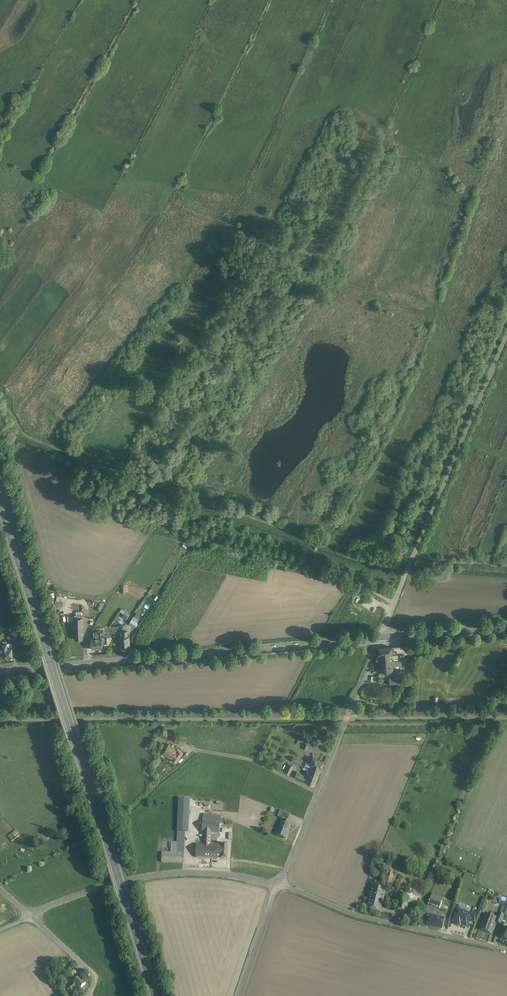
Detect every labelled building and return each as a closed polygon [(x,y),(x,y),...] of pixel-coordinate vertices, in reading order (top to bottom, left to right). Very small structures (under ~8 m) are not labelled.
[(122,609),(121,611),(124,613),(122,616),(127,619),(130,613),(122,609)] [(83,625),(74,625),(75,639),(83,639),(83,625)] [(123,632),(122,632),(123,637),(120,638),(121,646),(129,645),(129,637),(127,637),(127,631),(123,632)] [(15,637),(12,633),(7,637),(11,641),(15,637)] [(100,634),(93,635),(94,639),(91,639),(91,642),(92,648),(102,647),(102,638),(101,638),(100,634)] [(12,643),(6,643),(6,641),(3,641),(3,648),(3,649),(3,653),(4,657),(9,656),(10,657),(12,657),(12,656),(13,656),(12,643)] [(392,646),(378,648),(378,656),(379,656),(392,655),(392,646)] [(392,655),(379,656),(380,672),(393,671),(392,655)] [(172,734),(164,729),(161,735),(168,740),(172,734)] [(177,750),(169,744),(163,753),(176,762),(183,753),(177,749),(177,750)] [(311,764),(293,757),(292,761),(306,766),(306,768),(309,769),(311,764)] [(324,762),(313,757),(311,764),(321,768),(322,768),(324,762)] [(293,765),(288,763),(284,772),(289,774),(293,765)] [(321,768),(311,764),(309,769),(307,776),(305,782),(315,786),(321,768)] [(307,776),(296,772),(294,777),(305,782),(307,776)] [(189,810),(178,810),(178,822),(189,823),(189,810)] [(290,814),(284,811),(283,812),(281,818),(287,820),(290,814)] [(221,816),(204,814),(203,821),(221,823),(221,816)] [(221,823),(203,821),(202,832),(203,832),(211,833),(219,834),(221,823)] [(291,825),(282,821),(276,835),(286,839),(291,825)] [(189,823),(178,822),(177,831),(185,832),(188,832),(189,823)] [(15,831),(11,834),(15,838),(15,839),(19,836),(15,831)] [(185,832),(177,831),(177,842),(176,853),(184,853),(185,832)] [(211,833),(203,832),(203,844),(211,844),(211,833)] [(203,844),(197,844),(196,857),(213,858),(214,845),(211,844),(203,844)] [(222,845),(214,845),(213,858),(227,859),(228,844),(225,844),(224,844),(222,844),(222,845)] [(171,852),(162,852),(161,862),(183,863),(184,853),(176,853),(171,852)] [(394,871),(387,870),(383,882),(390,884),(394,871)] [(386,888),(372,885),(368,900),(382,903),(386,888)] [(409,899),(408,903),(410,903),(412,894),(401,891),(400,897),(409,899)] [(408,903),(409,899),(400,897),(399,897),(396,910),(406,912),(408,903)] [(434,898),(431,897),(428,905),(439,909),(442,901),(434,898)] [(382,903),(368,900),(366,909),(380,912),(382,903)] [(461,911),(460,913),(457,912),(453,921),(467,927),(469,920),(471,915),(461,911)] [(478,915),(472,913),(471,915),(469,920),(475,922),(478,915)] [(497,918),(485,914),(479,929),(491,934),(495,922),(497,918)] [(504,916),(498,914),(497,918),(495,922),(501,924),(502,923),(504,916)] [(436,916),(429,915),(427,920),(426,920),(426,921),(427,921),(426,925),(433,927),(436,916)] [(444,918),(436,916),(433,927),(441,929),(444,918)] [(79,977),(73,983),(76,986),(79,990),(85,984),(79,977)]
